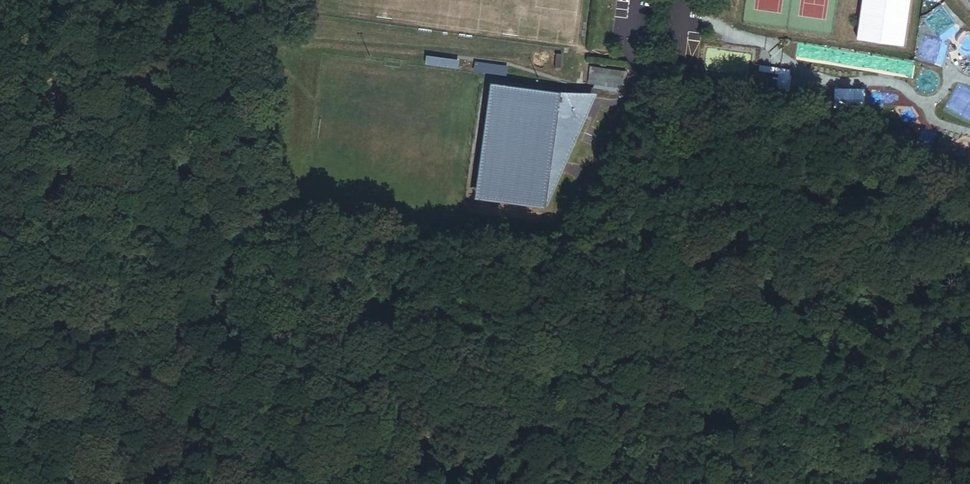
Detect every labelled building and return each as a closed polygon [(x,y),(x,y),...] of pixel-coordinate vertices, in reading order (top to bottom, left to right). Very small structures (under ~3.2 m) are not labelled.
[(857,39),(903,46),(910,0),(863,0),(857,39)] [(426,63),(458,67),(459,59),(427,55),(426,63)] [(474,70),(507,74),(508,67),(475,63),(474,70)] [(618,88),(624,89),(626,73),(591,68),(589,85),(594,85),(593,89),(618,92),(618,88)] [(559,96),(495,89),(482,200),(545,208),(586,119),(578,116),(581,96),(559,93),(559,96)]
